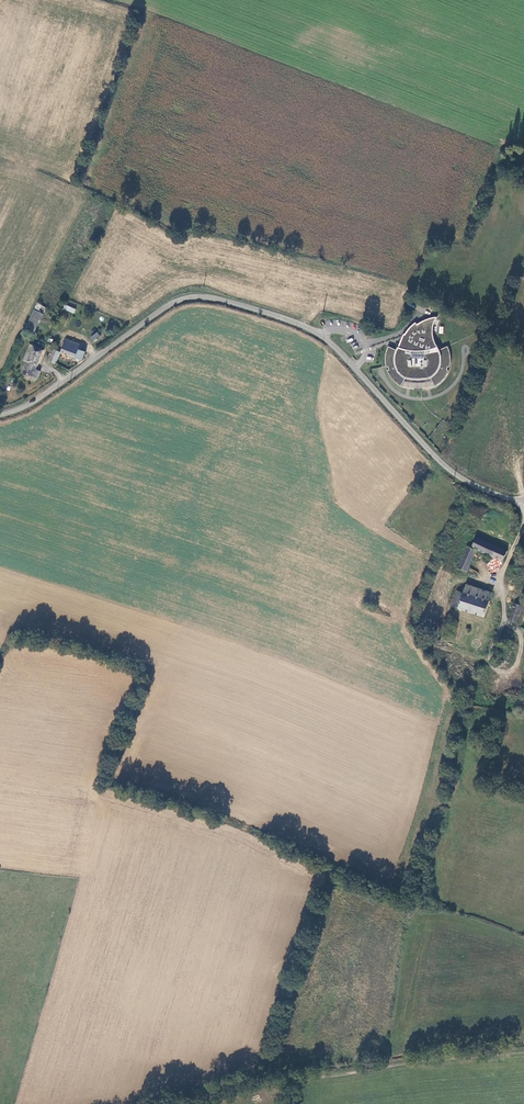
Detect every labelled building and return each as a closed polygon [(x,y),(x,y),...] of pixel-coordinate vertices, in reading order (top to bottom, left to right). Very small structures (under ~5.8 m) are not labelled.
[(36,311),(27,331),(35,335),(45,315),(40,313),(46,302),(40,300),(35,310),(36,311)] [(63,309),(74,313),(76,308),(64,305),(63,309)] [(435,323),(438,317),(432,318),(425,321),(419,324),(417,322),(417,323),(413,326),(406,334),(405,333),(405,334),(409,336),(407,340),(403,339),(400,346),(399,346),(399,347),(400,347),(398,349),(389,345),(386,355),(387,366),(388,370),(389,372),(394,380),(402,386),(402,385),(407,377),(420,379),(431,378),(435,385),(436,386),(438,385),(444,379),(445,378),(450,371),(452,361),(452,358),(451,351),(449,346),(440,350),(439,347),(434,334),(434,330),(435,323)] [(90,336),(92,340),(100,337),(98,332),(90,336)] [(83,357),(86,357),(88,354),(80,350),(81,345),(66,339),(61,353),(82,361),(83,357)] [(37,379),(41,371),(37,369),(44,350),(36,347),(30,344),(24,361),(27,363),(23,373),(37,379)] [(60,353),(53,350),(49,362),(56,365),(60,353)] [(402,385),(403,385),(419,388),(435,385),(431,378),(420,379),(407,377),(402,385)] [(507,551),(476,538),(472,546),(503,560),(507,551)] [(477,551),(468,547),(458,568),(467,572),(477,551)] [(465,593),(490,601),(493,593),(467,585),(465,593)] [(458,590),(453,606),(485,616),(490,601),(465,593),(458,590)] [(523,606),(516,603),(510,620),(519,622),(523,606)]
